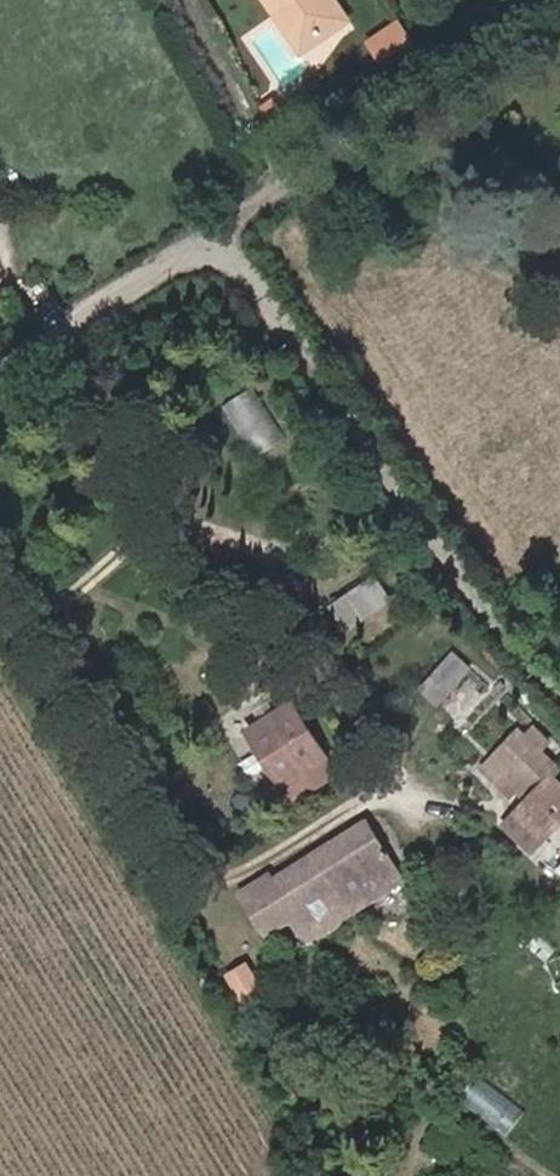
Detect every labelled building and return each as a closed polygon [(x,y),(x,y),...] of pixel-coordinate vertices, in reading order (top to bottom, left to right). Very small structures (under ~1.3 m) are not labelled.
[(275,13),(282,9),(301,39),(344,12),(337,0),(267,0),(275,13)] [(344,12),(301,39),(307,47),(350,20),(344,12)] [(374,37),(388,54),(421,37),(405,14),(374,37)] [(257,383),(226,402),(258,455),(289,436),(257,383)] [(352,625),(400,598),(384,571),(336,598),(352,625)] [(458,646),(425,685),(447,704),(480,665),(458,646)] [(248,720),(280,772),(320,746),(289,695),(248,720)] [(497,783),(506,774),(511,769),(534,793),(529,798),(510,818),(544,852),(559,836),(559,786),(550,776),(559,768),(521,729),(482,768),(497,783)] [(506,774),(529,798),(534,793),(511,769),(506,774)] [(366,818),(272,877),(301,923),(394,864),(366,818)] [(255,959),(233,968),(246,998),(268,988),(255,959)]
